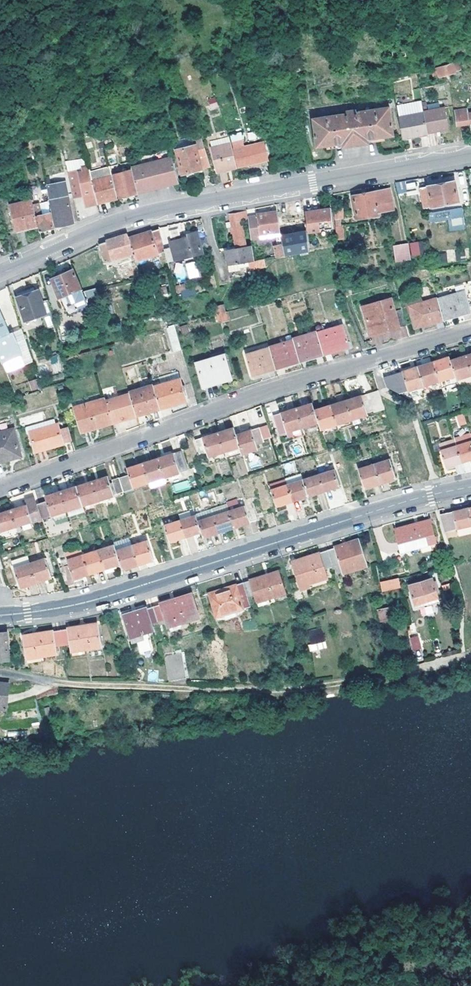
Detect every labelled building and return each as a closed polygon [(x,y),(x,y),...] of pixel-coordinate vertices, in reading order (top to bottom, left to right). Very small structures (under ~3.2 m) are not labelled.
[(454,63),(438,67),(440,75),(456,72),(454,63)] [(369,143),(369,139),(394,135),(390,106),(357,111),(356,110),(346,112),(346,113),(313,118),(318,146),(344,143),(344,147),(369,143)] [(426,113),(428,129),(435,128),(436,133),(449,129),(445,107),(425,110),(426,113)] [(400,117),(403,134),(412,133),(413,136),(429,133),(428,129),(426,113),(400,117)] [(457,116),(458,125),(470,123),(470,128),(470,113),(457,116)] [(203,133),(194,135),(196,144),(178,149),(183,173),(203,169),(203,167),(211,165),(206,145),(205,139),(203,133)] [(233,139),(240,166),(269,159),(264,142),(245,146),(243,137),(233,139)] [(100,148),(107,146),(105,140),(98,142),(100,148)] [(236,161),(232,143),(212,147),(218,171),(238,166),(236,161)] [(173,158),(141,166),(147,190),(180,182),(177,172),(173,158)] [(112,198),(119,197),(114,175),(112,166),(105,167),(109,182),(112,198)] [(114,175),(119,197),(147,190),(141,166),(133,168),(133,170),(114,175)] [(69,172),(74,198),(84,196),(88,195),(90,205),(99,203),(99,202),(96,193),(95,189),(91,171),(90,167),(69,172)] [(99,202),(112,198),(109,182),(105,167),(91,171),(95,189),(96,193),(99,202)] [(46,175),(47,183),(67,180),(66,173),(46,175)] [(404,180),(395,183),(398,194),(407,192),(404,180)] [(424,208),(459,201),(455,180),(420,187),(424,208)] [(67,182),(49,185),(52,202),(58,226),(74,222),(67,182)] [(380,211),(394,208),(391,188),(354,195),(358,217),(381,213),(380,211)] [(320,195),(304,198),(306,210),(322,208),(320,195)] [(18,229),(40,224),(35,206),(34,200),(12,206),(18,229)] [(35,206),(40,224),(42,230),(55,227),(52,216),(49,203),(35,206)] [(322,208),(306,210),(306,212),(309,230),(322,229),(321,227),(334,225),(332,206),(322,208)] [(338,238),(339,248),(344,248),(341,217),(343,217),(342,207),(335,208),(338,238)] [(448,221),(448,231),(465,230),(463,208),(428,211),(429,223),(448,221)] [(250,263),(255,261),(258,261),(256,246),(247,248),(242,221),(250,220),(249,218),(248,211),(230,214),(236,250),(226,252),(228,266),(250,263)] [(253,236),(282,231),(279,218),(278,211),(258,215),(258,216),(249,218),(250,220),(253,236)] [(160,228),(130,238),(132,245),(135,252),(137,259),(166,250),(165,248),(163,239),(160,228)] [(256,246),(258,261),(265,259),(278,256),(277,253),(279,252),(278,245),(284,244),(282,236),(282,231),(253,236),(255,241),(256,246)] [(284,244),(286,254),(310,248),(308,231),(282,236),(284,244)] [(130,238),(129,233),(115,237),(109,239),(109,240),(101,243),(105,254),(113,252),(115,258),(135,252),(132,245),(130,238)] [(165,248),(166,250),(169,261),(176,259),(204,253),(199,233),(188,235),(189,238),(172,242),(173,246),(165,248)] [(396,260),(412,257),(410,242),(394,245),(396,260)] [(278,256),(286,254),(284,244),(278,245),(279,252),(277,253),(278,256)] [(205,256),(204,253),(176,259),(177,262),(205,256)] [(250,263),(251,269),(267,266),(265,259),(258,261),(255,261),(250,263)] [(197,261),(185,263),(188,279),(200,277),(197,261)] [(240,265),(230,267),(231,273),(241,271),(240,265)] [(90,303),(83,287),(75,268),(52,278),(60,297),(61,297),(68,313),(90,303)] [(440,299),(446,319),(460,315),(470,312),(470,285),(467,286),(468,291),(465,292),(440,299)] [(19,297),(27,320),(48,313),(39,289),(19,297)] [(440,299),(440,298),(412,305),(418,327),(446,319),(440,299)] [(391,331),(409,326),(407,317),(404,309),(397,311),(393,299),(365,307),(371,332),(390,327),(391,331)] [(226,305),(216,305),(216,322),(226,322),(226,305)] [(3,362),(21,354),(15,343),(19,342),(15,332),(11,332),(10,329),(5,318),(2,319),(0,314),(0,356),(3,362)] [(167,327),(172,343),(178,341),(173,325),(167,327)] [(345,325),(318,333),(320,339),(325,355),(352,346),(345,325)] [(301,362),(301,363),(325,355),(320,339),(318,333),(318,332),(294,340),(301,362)] [(270,348),(271,349),(277,370),(301,363),(301,362),(294,340),(270,348)] [(24,354),(19,342),(15,343),(21,354),(24,354)] [(277,370),(271,349),(248,356),(255,378),(277,370)] [(57,354),(49,357),(54,373),(62,370),(57,354)] [(198,362),(205,388),(234,379),(225,354),(198,362)] [(459,384),(460,387),(470,384),(470,366),(467,356),(451,361),(459,384)] [(450,358),(435,363),(443,389),(459,384),(451,361),(450,358)] [(427,392),(427,394),(443,389),(435,363),(419,368),(425,387),(427,392)] [(411,391),(425,387),(419,368),(383,379),(386,388),(395,393),(402,391),(409,388),(411,391)] [(159,400),(161,409),(187,401),(181,380),(156,388),(159,400)] [(155,386),(131,393),(131,394),(132,395),(138,416),(161,409),(159,400),(156,388),(155,386)] [(413,399),(427,394),(427,392),(425,387),(411,391),(413,399)] [(107,391),(110,401),(120,398),(117,389),(107,391)] [(346,401),(353,420),(367,415),(365,410),(373,408),(367,394),(346,401)] [(107,402),(114,423),(138,416),(132,395),(120,398),(107,402)] [(83,432),(114,423),(107,402),(106,399),(77,408),(83,432)] [(339,430),(354,425),(354,423),(353,420),(346,401),(331,406),(333,412),(339,430)] [(305,435),(322,430),(321,427),(315,411),(312,404),(296,409),(302,428),(305,435)] [(333,412),(331,406),(315,411),(321,427),(322,430),(323,435),(339,430),(333,412)] [(302,428),(296,409),(272,417),(277,431),(285,428),(287,433),(302,428)] [(36,452),(73,441),(68,422),(31,433),(36,452)] [(236,438),(235,435),(233,428),(218,433),(224,452),(226,460),(241,455),(236,438)] [(259,428),(235,435),(236,438),(241,455),(256,450),(255,444),(263,442),(259,428)] [(21,456),(14,429),(0,433),(0,462),(21,456)] [(208,457),(224,452),(218,433),(195,441),(199,454),(206,452),(208,457)] [(462,463),(470,460),(470,434),(454,439),(440,444),(447,468),(462,463)] [(166,482),(166,483),(184,477),(183,472),(187,471),(181,452),(158,458),(166,482)] [(158,458),(143,464),(149,482),(151,487),(166,483),(166,482),(158,458)] [(390,461),(375,466),(359,470),(365,489),(381,484),(396,479),(390,461)] [(119,478),(124,493),(133,491),(133,487),(149,482),(143,464),(127,469),(129,475),(119,478)] [(322,483),(325,492),(340,488),(335,471),(320,476),(322,483)] [(320,476),(303,482),(308,498),(325,492),(322,483),(320,476)] [(92,481),(98,500),(114,495),(108,477),(92,481)] [(119,478),(112,480),(116,496),(124,493),(119,478)] [(277,507),(293,503),(288,486),(286,480),(272,485),(274,491),(273,491),(277,507)] [(79,491),(83,505),(98,500),(92,481),(77,486),(79,491)] [(288,486),(293,503),(308,498),(303,482),(288,486)] [(77,486),(62,491),(66,506),(67,510),(83,505),(79,491),(77,486)] [(42,517),(42,518),(67,510),(66,506),(62,491),(45,496),(46,501),(39,504),(39,505),(42,517)] [(12,510),(17,526),(42,518),(42,517),(39,505),(39,504),(36,497),(27,501),(28,506),(12,510)] [(226,503),(227,507),(234,528),(257,521),(252,504),(239,508),(236,500),(226,503)] [(291,518),(297,516),(292,503),(286,505),(291,518)] [(227,507),(212,511),(216,524),(219,533),(234,528),(227,507)] [(470,525),(470,512),(470,507),(457,511),(441,515),(446,531),(470,525)] [(17,526),(12,510),(0,514),(0,531),(17,526)] [(203,536),(203,537),(219,533),(216,524),(212,511),(196,516),(201,532),(203,536)] [(196,516),(180,521),(182,526),(185,537),(201,532),(196,516)] [(182,526),(180,521),(165,526),(170,542),(185,537),(182,526)] [(436,542),(430,521),(396,530),(403,552),(436,542)] [(132,547),(138,564),(153,560),(147,541),(132,546),(132,547)] [(360,541),(328,551),(333,567),(340,566),(343,574),(367,566),(360,541)] [(99,552),(104,568),(113,566),(120,564),(116,551),(114,545),(98,550),(99,552)] [(132,546),(116,551),(120,564),(121,569),(138,564),(132,547),(132,546)] [(62,576),(65,586),(74,584),(74,582),(72,577),(83,574),(88,573),(86,566),(83,555),(81,547),(55,556),(62,576)] [(98,550),(83,555),(86,566),(88,573),(104,568),(99,552),(98,550)] [(333,567),(328,551),(292,562),(301,590),(311,587),(310,584),(328,579),(326,570),(333,567)] [(35,580),(30,563),(27,555),(11,560),(20,587),(36,583),(35,580)] [(45,559),(30,563),(35,580),(36,583),(51,578),(45,559)] [(279,572),(243,583),(248,597),(255,596),(258,602),(286,593),(279,572)] [(402,586),(400,578),(381,583),(383,591),(402,586)] [(418,607),(440,600),(438,592),(441,591),(438,581),(434,581),(434,579),(411,586),(418,607)] [(248,597),(243,583),(210,594),(218,618),(251,607),(248,597)] [(159,605),(154,607),(158,621),(164,620),(166,627),(198,617),(192,594),(160,604),(159,605)] [(441,604),(440,600),(418,607),(418,610),(441,604)] [(392,606),(379,609),(381,620),(394,617),(392,606)] [(158,621),(154,607),(145,610),(145,609),(123,615),(130,638),(135,636),(142,634),(147,633),(152,631),(150,624),(158,621)] [(61,630),(63,645),(70,644),(71,652),(100,648),(97,625),(61,630)] [(309,652),(326,649),(322,628),(305,631),(309,652)] [(56,647),(63,645),(61,630),(24,635),(27,659),(56,655),(56,647)] [(9,659),(7,633),(0,633),(0,660),(9,659)] [(150,650),(147,639),(148,638),(147,633),(142,634),(135,636),(139,653),(150,650)] [(418,636),(409,637),(411,651),(421,650),(418,636)] [(168,680),(185,678),(181,653),(164,655),(168,680)] [(6,708),(8,684),(0,683),(0,707),(6,708)]
